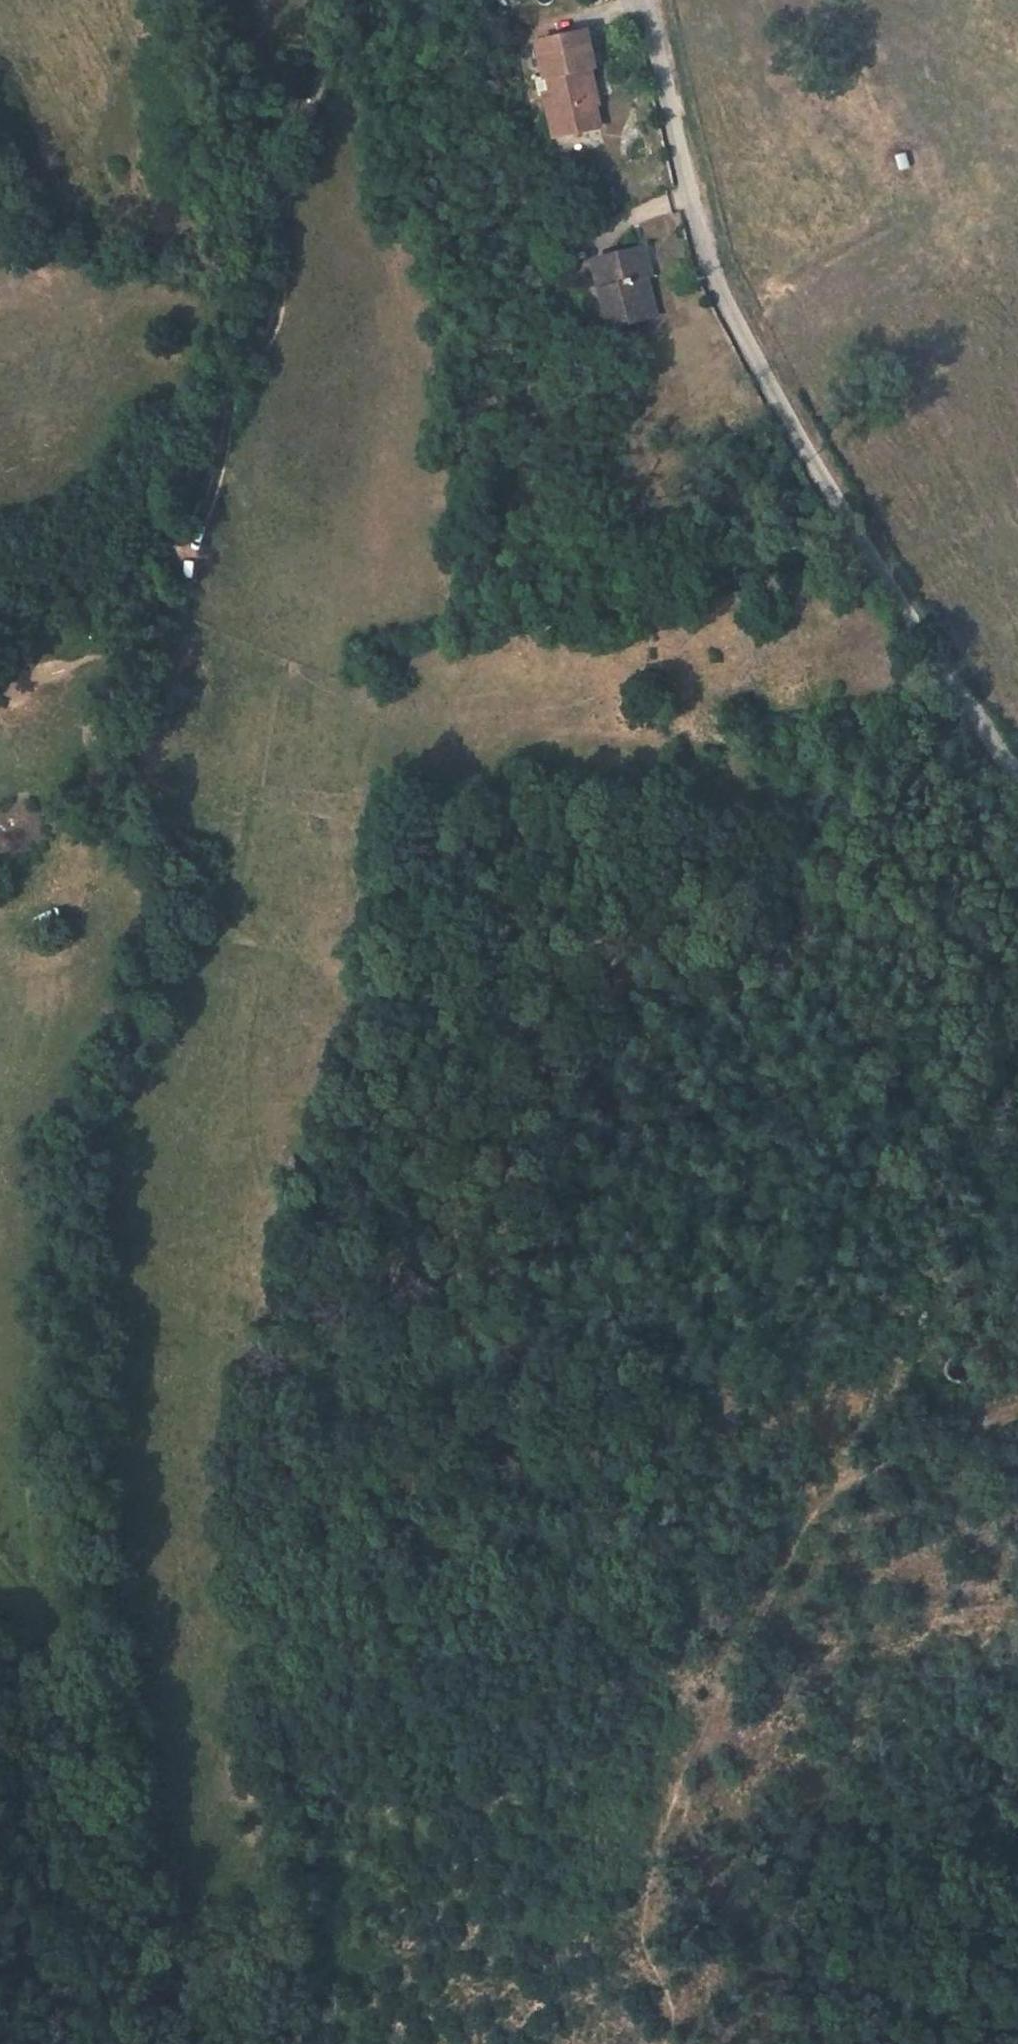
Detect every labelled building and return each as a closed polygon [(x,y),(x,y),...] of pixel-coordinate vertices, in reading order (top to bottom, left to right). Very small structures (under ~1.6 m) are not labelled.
[(605,76),(612,74),(604,38),(553,51),(560,86),(550,89),(554,108),(561,106),(570,104),(580,146),(614,137),(610,113),(613,112),(605,76)] [(580,146),(570,104),(561,106),(571,148),(580,146)] [(660,283),(653,253),(605,263),(620,332),(658,324),(650,286),(660,283)] [(660,283),(650,286),(658,324),(669,322),(660,283)]
